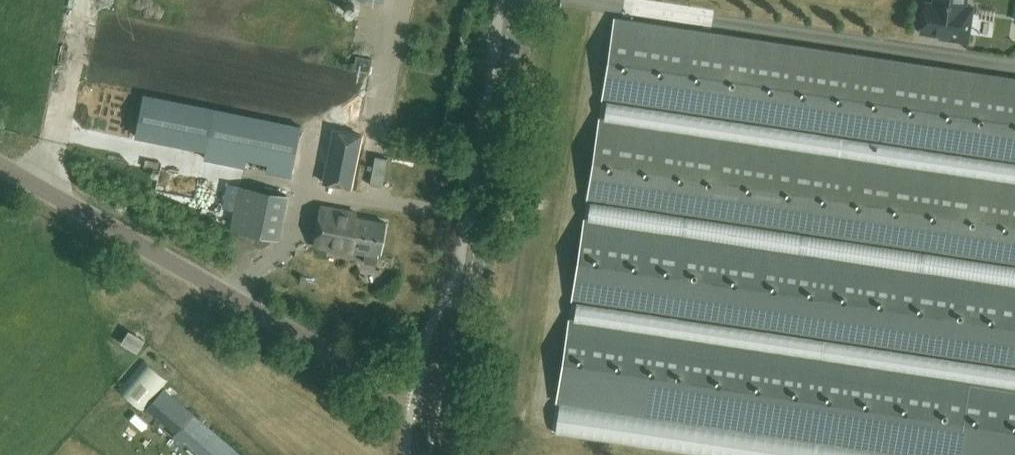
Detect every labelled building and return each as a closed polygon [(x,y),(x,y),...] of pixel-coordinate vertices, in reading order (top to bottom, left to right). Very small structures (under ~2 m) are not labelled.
[(968,41),(973,6),(965,5),(966,0),(933,0),(933,3),(925,1),(920,32),(940,35),(939,37),(968,41)] [(602,99),(1014,161),(1014,79),(614,18),(602,99)] [(250,96),(336,114),(341,87),(242,66),(240,80),(252,83),(250,96)] [(301,126),(215,108),(204,159),(244,167),(246,159),(267,163),(266,172),(291,177),(301,126)] [(587,200),(1014,264),(1014,182),(599,119),(587,200)] [(364,139),(333,134),(324,185),(354,191),(364,139)] [(239,190),(241,227),(287,225),(285,185),(262,186),(263,189),(239,190)] [(215,191),(211,206),(225,208),(228,194),(215,191)] [(380,252),(385,222),(358,217),(358,213),(321,207),(314,245),(352,251),(352,248),(380,252)] [(572,300),(1014,367),(1014,284),(584,219),(572,300)] [(557,400),(918,454),(1014,454),(1014,387),(569,320),(557,400)] [(138,352),(144,339),(128,330),(121,342),(138,352)] [(201,454),(240,454),(157,382),(139,401),(201,454)]
